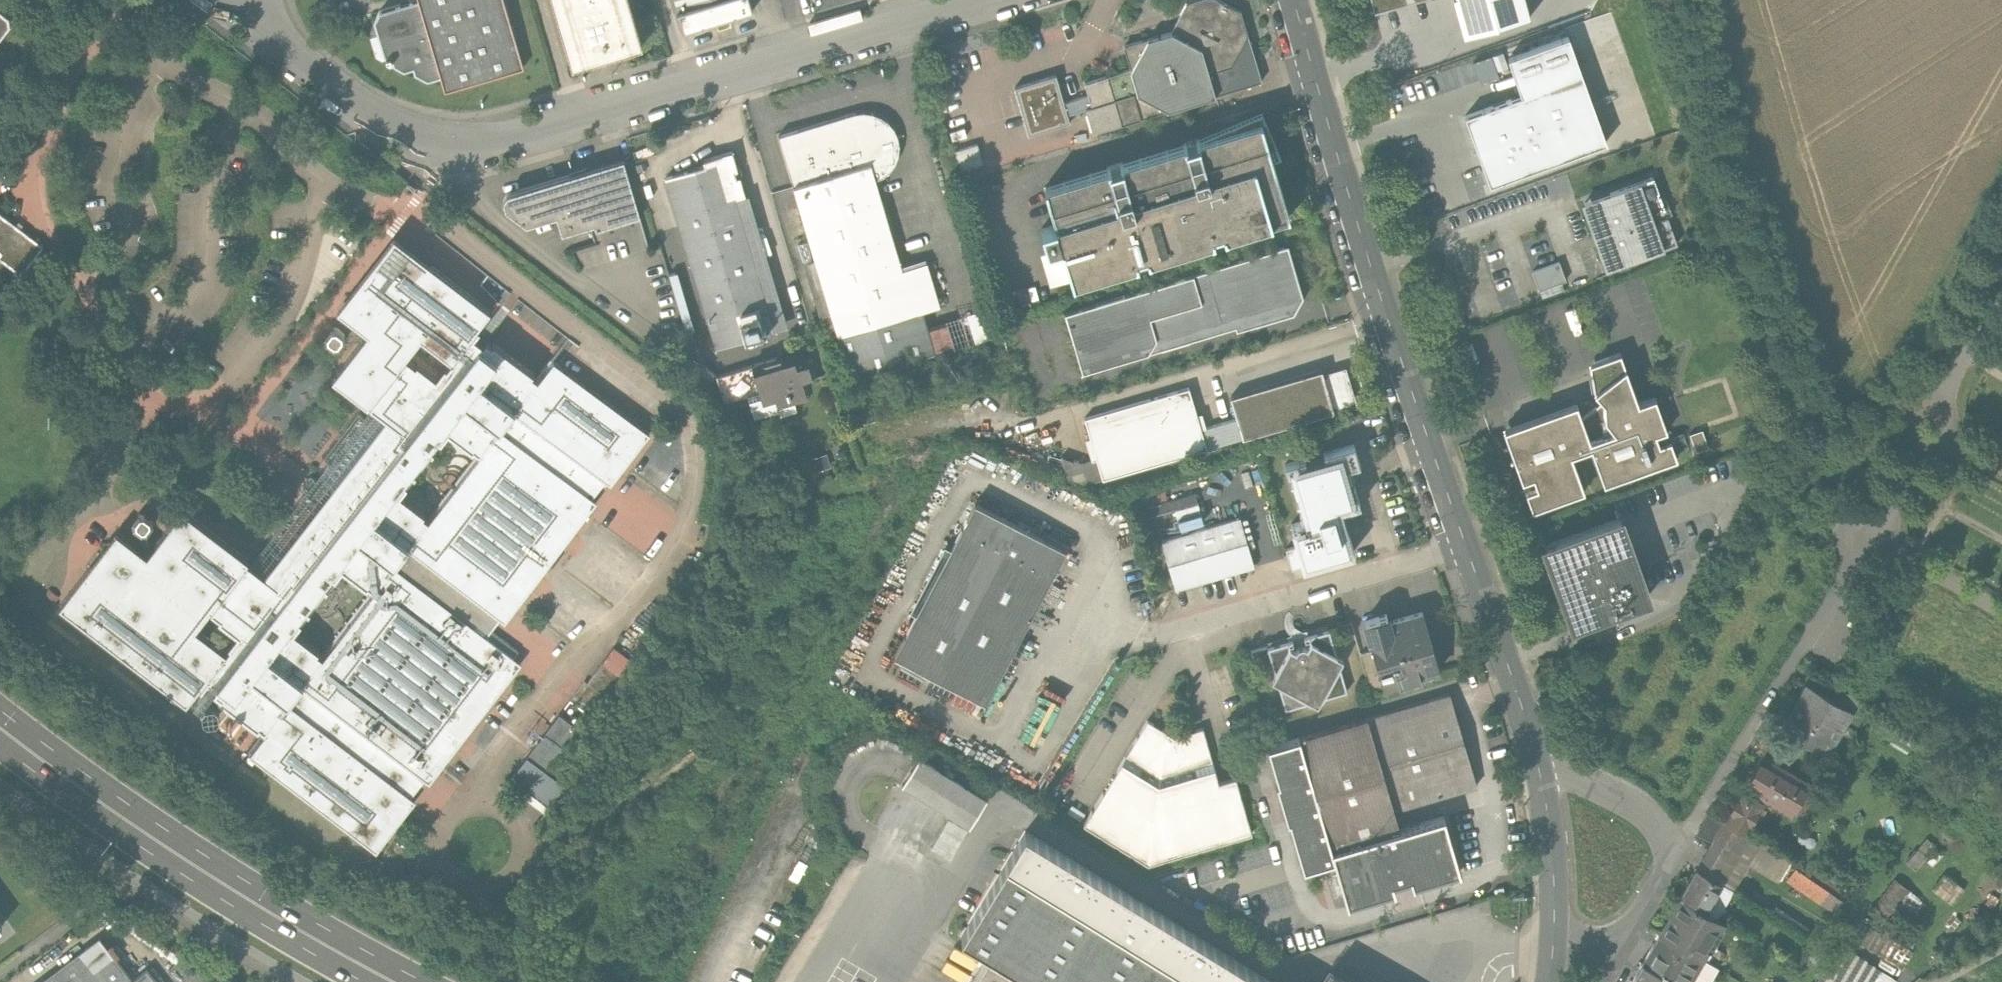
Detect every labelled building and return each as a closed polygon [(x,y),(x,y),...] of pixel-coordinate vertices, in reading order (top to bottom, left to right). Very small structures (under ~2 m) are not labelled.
[(379,11),(374,21),(385,58),(390,56),(393,65),(404,71),(413,68),(414,74),(427,80),(441,77),(444,90),(523,67),(504,0),(417,0),(379,11)] [(572,63),(642,43),(630,0),(553,0),(572,63)] [(683,32),(716,22),(718,27),(730,24),(728,18),(753,11),(750,0),(674,0),(683,32)] [(1186,3),(1170,32),(1123,46),(1130,68),(1084,82),(1087,94),(1091,106),(1085,107),(1092,132),(1262,83),(1240,12),(1219,0),(1194,0),(1186,3)] [(1420,0),(1370,0),(1374,13),(1413,2),(1420,0)] [(1459,18),(1465,39),(1530,21),(1524,0),(1454,0),(1459,18)] [(11,22),(9,13),(0,5),(0,35),(11,22)] [(1606,145),(1569,37),(1508,59),(1521,96),(1464,116),(1489,186),(1606,145)] [(1063,101),(1055,75),(1014,87),(1028,134),(1068,123),(1065,113),(1085,107),(1091,106),(1087,94),(1063,101)] [(857,112),(778,135),(815,260),(803,264),(827,342),(838,338),(851,382),(935,357),(922,314),(940,309),(927,264),(902,271),(875,179),(886,174),(894,164),(899,151),(898,137),(891,124),(882,116),(869,112),(857,112)] [(1110,167),(1045,185),(1055,222),(1041,227),(1047,247),(1040,249),(1050,283),(1071,276),(1072,281),(1137,261),(1136,256),(1146,253),(1148,258),(1213,239),(1212,234),(1222,231),(1224,236),(1288,217),(1290,221),(1300,218),(1284,165),(1274,168),(1272,161),(1280,157),(1261,113),(1196,141),(1197,143),(1187,147),(1186,144),(1120,164),(1121,166),(1110,169),(1110,167)] [(704,165),(665,176),(716,350),(788,329),(748,193),(745,194),(732,151),(703,159),(704,165)] [(623,159),(507,193),(503,200),(506,210),(526,224),(556,215),(560,227),(592,218),(605,260),(649,247),(623,159)] [(1610,194),(1584,203),(1596,237),(1598,243),(1600,247),(1608,271),(1662,251),(1678,246),(1665,211),(1653,178),(1638,184),(1610,194)] [(0,213),(0,260),(21,276),(43,246),(0,213)] [(98,552),(96,551),(85,565),(87,567),(58,604),(186,703),(198,687),(200,688),(207,680),(216,687),(213,691),(218,695),(217,697),(257,728),(258,726),(264,730),(248,751),(376,850),(407,810),(399,803),(406,794),(409,797),(425,776),(422,773),(430,764),(437,770),(512,673),(504,667),(513,656),(486,635),(501,615),(498,613),(505,604),(513,610),(588,513),(580,507),(587,498),(590,500),(606,479),(604,477),(611,467),(619,474),(650,434),(553,359),(537,379),(531,375),(533,373),(492,342),(491,344),(485,340),(482,343),(474,336),(479,329),(477,327),(490,310),(393,236),(336,310),(366,333),(331,378),(367,406),(369,405),(372,407),(363,417),(358,413),(323,459),(329,463),(316,480),(310,475),(301,487),(307,491),(250,564),(246,562),(248,560),(181,509),(151,548),(154,551),(147,561),(137,554),(140,550),(115,531),(98,552)] [(1284,247),(1065,311),(1083,373),(1291,312),(1298,297),(1284,247)] [(1559,264),(1532,274),(1539,292),(1563,284),(1566,282),(1559,264)] [(1563,284),(1539,292),(1542,300),(1566,292),(1563,284)] [(789,356),(716,378),(719,390),(720,390),(724,404),(748,397),(753,418),(778,411),(775,402),(786,398),(793,402),(797,401),(797,400),(800,399),(804,393),(803,389),(804,388),(802,382),(812,379),(806,360),(791,365),(789,356)] [(1577,406),(1504,432),(1523,485),(1534,480),(1537,490),(1527,494),(1533,513),(1586,494),(1573,459),(1591,451),(1604,487),(1677,461),(1671,442),(1660,446),(1656,437),(1667,432),(1656,400),(1640,406),(1631,384),(1628,377),(1625,366),(1621,356),(1603,362),(1590,367),(1592,379),(1593,389),(1594,394),(1603,404),(1584,422),(1577,406)] [(1346,368),(1323,375),(1334,413),(1357,406),(1346,368)] [(1230,398),(1236,419),(1242,438),(1242,440),(1334,413),(1323,375),(1321,371),(1230,398)] [(1188,387),(1084,417),(1096,459),(1080,463),(1046,454),(1048,469),(1087,485),(1102,480),(1207,450),(1207,448),(1242,438),(1236,419),(1201,430),(1188,387)] [(1709,449),(1702,431),(1690,435),(1696,454),(1709,449)] [(1305,459),(1285,465),(1288,474),(1291,483),(1290,483),(1290,485),(1291,484),(1297,503),(1296,503),(1296,505),(1297,505),(1300,513),(1299,514),(1301,522),(1290,526),(1297,548),(1285,551),(1291,571),(1354,553),(1348,533),(1347,533),(1341,513),(1343,513),(1342,511),(1360,506),(1349,468),(1359,465),(1353,444),(1323,453),(1323,455),(1305,460),(1305,459)] [(1155,501),(1158,530),(1202,525),(1199,495),(1155,501)] [(1066,549),(975,502),(951,548),(944,544),(910,611),(917,614),(895,656),(985,703),(1066,549)] [(1240,519),(1161,542),(1175,591),(1254,568),(1240,519)] [(1621,522),(1545,549),(1573,626),(1598,617),(1649,599),(1630,548),(1621,522)] [(1386,616),(1364,622),(1373,651),(1359,655),(1370,691),(1439,671),(1423,614),(1389,623),(1386,616)] [(1317,706),(1321,699),(1347,692),(1339,666),(1343,660),(1336,656),(1329,630),(1308,636),(1310,642),(1306,648),(1303,647),(1300,647),(1297,648),(1295,651),(1290,648),(1288,642),(1268,648),(1275,674),(1272,680),(1278,684),(1285,710),(1311,702),(1317,706)] [(1831,698),(1809,684),(1793,711),(1790,710),(1780,726),(1825,753),(1850,711),(1851,709),(1831,698)] [(1851,709),(1850,711),(1856,714),(1863,702),(1837,687),(1831,698),(1851,709)] [(1303,869),(1334,860),(1331,849),(1399,829),(1394,809),(1476,786),(1462,737),(1450,694),(1267,746),(1278,783),(1276,783),(1287,821),(1289,821),(1303,869)] [(1147,720),(1083,825),(1148,865),(1252,834),(1235,778),(1219,783),(1203,729),(1174,737),(1147,720)] [(902,783),(970,826),(987,798),(919,755),(902,783)] [(1742,791),(1725,819),(1745,831),(1762,802),(1758,801),(1761,796),(1789,812),(1792,807),(1805,814),(1817,794),(1804,786),(1807,782),(1776,763),(1772,769),(1760,762),(1749,780),(1751,781),(1745,793),(1742,791)] [(1331,849),(1334,860),(1347,904),(1395,890),(1392,882),(1402,880),(1410,877),(1412,885),(1460,871),(1444,816),(1399,829),(1331,849)] [(967,828),(948,817),(931,847),(950,858),(967,828)] [(1715,839),(1749,859),(1747,863),(1767,875),(1781,851),(1745,831),(1725,819),(1714,839),(1715,839)] [(1024,830),(961,934),(988,951),(968,981),(1270,981),(1024,830)] [(1935,844),(1925,836),(1905,861),(1915,869),(1935,844)] [(1749,859),(1715,839),(1698,868),(1733,888),(1747,863),(1749,859)] [(1841,899),(1794,867),(1786,880),(1833,911),(1841,899)] [(1697,868),(1681,896),(1716,917),(1733,888),(1698,868),(1697,868)] [(1963,886),(1942,871),(1931,888),(1952,902),(1963,886)] [(1926,902),(1896,879),(1874,905),(1904,930),(1926,902)] [(1681,896),(1659,934),(1700,958),(1723,920),(1716,917),(1681,896)] [(1911,950),(1868,926),(1858,943),(1901,967),(1911,950)] [(1643,962),(1676,981),(1677,981),(1709,981),(1717,967),(1700,958),(1659,934),(1643,962)] [(43,981),(132,981),(100,939),(43,981)] [(1893,980),(1878,969),(1839,944),(1817,981),(1892,981),(1893,980)] [(168,970),(179,981),(214,981),(180,959),(168,970)] [(1631,981),(1675,981),(1676,981),(1643,962),(1631,981)] [(148,972),(135,981),(155,981),(148,972)] [(1331,973),(1329,974),(1324,981),(1345,981),(1331,973)]
